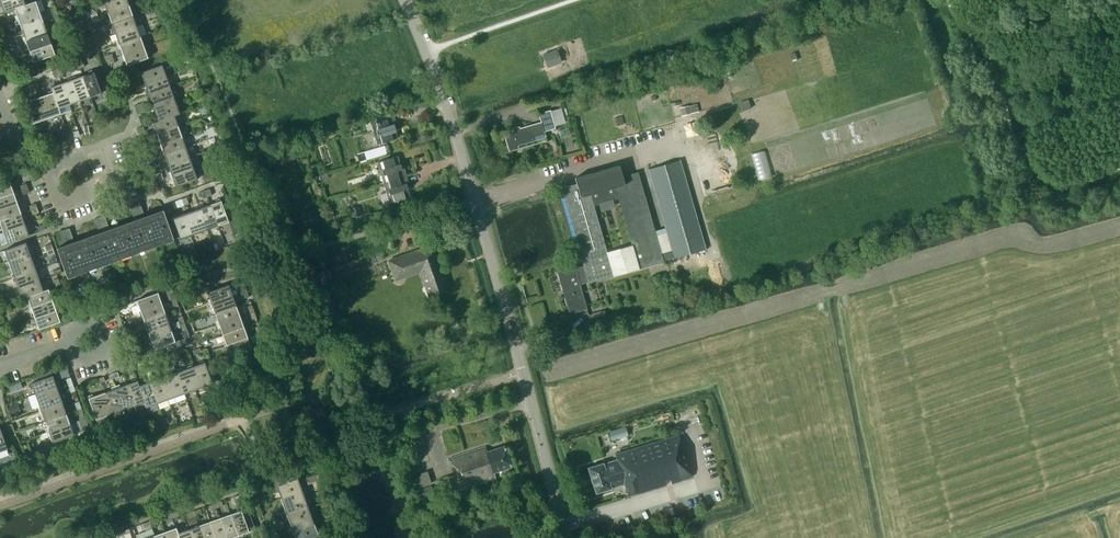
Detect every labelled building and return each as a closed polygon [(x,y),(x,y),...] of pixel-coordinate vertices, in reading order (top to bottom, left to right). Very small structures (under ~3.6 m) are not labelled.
[(25,4),(24,0),(4,0),(0,2),(0,6),(1,6),(4,13),(14,9),(14,8),(26,4),(25,4)] [(36,0),(25,4),(26,4),(14,8),(14,9),(16,15),(14,16),(16,20),(40,11),(36,0)] [(130,5),(128,0),(108,0),(103,2),(104,3),(102,3),(103,7),(105,6),(108,13),(130,5)] [(109,24),(134,15),(130,5),(108,13),(110,19),(108,20),(109,24)] [(44,22),(40,11),(16,20),(18,25),(19,24),(21,30),(44,22)] [(115,34),(138,26),(134,15),(109,24),(111,28),(113,27),(115,34)] [(48,33),(44,22),(21,30),(24,36),(22,37),(23,41),(48,33)] [(117,45),(141,36),(138,26),(115,34),(117,39),(115,40),(117,45)] [(51,43),(48,33),(23,41),(25,46),(27,45),(29,51),(51,43)] [(123,55),(145,47),(141,36),(117,45),(118,49),(120,48),(123,55)] [(55,54),(51,43),(29,51),(31,58),(30,58),(31,62),(33,61),(33,62),(55,54)] [(149,57),(145,47),(123,55),(125,61),(123,62),(124,66),(126,65),(127,66),(149,57)] [(557,49),(543,54),(548,68),(562,62),(557,49)] [(143,76),(145,83),(167,75),(163,64),(142,72),(142,73),(140,73),(141,77),(143,76)] [(89,73),(83,75),(91,97),(102,93),(94,71),(93,71),(93,69),(89,71),(89,73)] [(76,75),(72,77),(80,100),(91,97),(83,75),(77,77),(76,75)] [(171,85),(167,75),(145,83),(148,89),(146,90),(147,94),(171,85)] [(68,80),(62,83),(70,104),(80,100),(72,77),(67,78),(68,80)] [(51,87),(52,90),(58,108),(59,108),(70,104),(62,83),(56,85),(55,83),(51,85),(51,86),(51,87)] [(177,102),(171,85),(147,94),(149,98),(151,98),(153,103),(164,100),(166,106),(177,102)] [(46,106),(40,108),(44,119),(61,113),(59,108),(58,108),(52,90),(47,91),(48,93),(42,95),(46,106)] [(33,123),(44,119),(40,108),(46,106),(42,95),(29,100),(29,98),(25,99),(26,101),(25,101),(33,123)] [(181,113),(177,102),(166,106),(164,100),(153,103),(158,116),(155,117),(157,121),(176,115),(181,113)] [(544,131),(549,130),(555,128),(550,110),(538,113),(541,122),(503,133),(509,152),(547,141),(544,131)] [(394,117),(392,117),(390,111),(369,118),(377,145),(398,138),(394,125),(397,124),(394,117)] [(179,125),(176,115),(157,121),(154,122),(156,129),(154,129),(155,134),(179,125)] [(183,136),(179,125),(155,134),(157,139),(159,138),(161,144),(183,136)] [(66,132),(60,134),(62,140),(68,138),(66,132)] [(317,135),(308,139),(311,147),(320,144),(317,135)] [(187,146),(183,136),(161,144),(163,149),(161,150),(163,155),(187,146)] [(190,157),(187,146),(163,155),(164,160),(166,159),(168,165),(190,157)] [(380,153),(378,146),(358,154),(361,160),(380,153)] [(158,157),(155,151),(147,154),(149,160),(158,157)] [(383,183),(407,176),(405,168),(402,169),(398,156),(377,162),(383,183)] [(194,167),(190,157),(168,165),(171,171),(169,172),(170,176),(194,167)] [(671,250),(661,253),(663,261),(706,249),(680,160),(648,169),(671,250)] [(578,285),(580,285),(580,284),(587,282),(588,283),(647,266),(663,261),(661,253),(637,172),(622,176),(619,163),(575,175),(578,188),(563,193),(583,266),(575,268),(575,267),(557,272),(562,290),(578,285)] [(198,179),(194,167),(170,176),(172,180),(174,179),(176,187),(198,179)] [(407,176),(383,183),(389,203),(411,197),(407,184),(409,183),(407,176)] [(14,192),(11,186),(13,185),(12,181),(10,182),(10,181),(0,185),(0,197),(14,192)] [(19,202),(17,197),(16,197),(14,192),(0,197),(0,209),(19,202)] [(173,202),(176,209),(185,205),(183,198),(173,202)] [(217,202),(211,204),(219,226),(229,222),(222,200),(221,200),(221,199),(216,200),(217,202)] [(21,213),(19,207),(21,206),(19,202),(0,209),(0,221),(21,213)] [(164,209),(149,214),(146,215),(141,202),(130,205),(135,219),(127,222),(138,252),(174,239),(164,209)] [(204,205),(200,206),(208,229),(219,226),(211,204),(205,206),(204,205)] [(191,235),(208,229),(200,206),(195,208),(195,210),(190,212),(194,222),(187,224),(191,235)] [(351,208),(354,217),(361,215),(359,206),(351,208)] [(187,224),(194,222),(190,212),(177,216),(177,214),(172,216),(173,218),(180,239),(191,235),(187,224)] [(27,223),(25,218),(23,219),(21,213),(0,221),(0,222),(3,232),(27,223)] [(138,252),(127,222),(110,228),(105,214),(95,218),(100,232),(92,235),(103,265),(138,252)] [(28,227),(27,223),(3,232),(8,242),(29,235),(27,227),(28,227)] [(68,277),(103,265),(92,235),(75,241),(70,227),(60,231),(64,244),(57,247),(68,277)] [(22,262),(33,258),(26,241),(5,250),(3,251),(4,254),(6,254),(9,260),(20,256),(22,262)] [(388,261),(395,281),(420,273),(428,297),(450,289),(435,247),(433,248),(432,245),(388,261)] [(11,273),(12,278),(37,269),(33,258),(22,262),(20,256),(9,260),(13,272),(11,273)] [(37,269),(12,278),(14,282),(16,281),(18,287),(40,279),(37,269)] [(44,290),(40,279),(18,287),(21,293),(18,294),(20,298),(22,297),(22,298),(26,297),(44,290)] [(210,303),(234,295),(230,284),(208,291),(210,298),(208,299),(210,303)] [(578,285),(562,290),(569,313),(586,309),(582,291),(579,291),(578,285)] [(48,288),(44,290),(26,297),(27,297),(29,304),(27,304),(28,308),(52,300),(48,288)] [(179,304),(174,291),(170,293),(174,306),(179,304)] [(141,310),(163,303),(159,292),(137,299),(137,300),(135,301),(137,305),(139,304),(141,310)] [(172,299),(170,293),(162,295),(165,302),(172,299)] [(237,305),(234,295),(210,303),(212,308),(213,307),(216,313),(237,305)] [(55,310),(52,300),(28,308),(30,313),(32,312),(34,318),(55,310)] [(142,322),(166,313),(163,303),(141,310),(143,317),(141,317),(142,322)] [(241,316),(237,305),(216,313),(218,320),(216,321),(217,324),(241,316)] [(55,310),(34,318),(37,325),(35,325),(36,329),(38,329),(38,330),(60,322),(55,310)] [(588,315),(591,323),(607,319),(604,310),(588,315)] [(161,334),(172,330),(166,313),(142,322),(144,326),(146,326),(148,331),(159,327),(161,334)] [(183,330),(187,328),(183,315),(178,317),(183,330)] [(245,327),(241,316),(217,324),(219,330),(221,329),(223,334),(245,327)] [(161,334),(159,327),(148,331),(152,344),(150,344),(152,349),(154,348),(155,348),(153,349),(156,356),(162,354),(183,345),(181,339),(176,341),(172,330),(161,334)] [(249,337),(245,327),(223,334),(225,341),(224,342),(225,346),(249,337)] [(253,348),(249,337),(225,346),(227,351),(228,350),(231,356),(253,348)] [(179,356),(165,360),(167,365),(180,360),(179,356)] [(191,378),(195,390),(212,384),(212,383),(210,376),(215,374),(212,363),(206,365),(205,362),(204,362),(203,360),(199,361),(199,363),(194,365),(198,376),(191,378)] [(153,370),(152,365),(138,370),(140,374),(153,370)] [(179,368),(176,369),(185,394),(195,390),(191,378),(198,376),(194,365),(181,370),(179,368)] [(168,400),(185,394),(176,369),(171,371),(172,373),(166,375),(170,386),(164,388),(168,400)] [(48,396),(59,392),(53,375),(31,383),(31,384),(29,384),(31,388),(33,388),(35,394),(45,390),(48,396)] [(153,378),(149,379),(157,403),(168,400),(164,388),(170,386),(166,375),(153,380),(153,378)] [(133,382),(127,384),(134,406),(144,402),(145,402),(138,385),(139,385),(137,378),(132,380),(133,382)] [(146,407),(157,403),(149,379),(144,381),(145,383),(139,385),(138,385),(145,402),(144,402),(146,407)] [(120,384),(115,386),(124,410),(134,406),(127,384),(120,386),(120,384)] [(107,416),(124,410),(115,386),(111,388),(111,389),(105,392),(109,402),(103,405),(107,416)] [(39,411),(63,402),(59,392),(48,396),(45,390),(35,394),(39,406),(37,407),(39,411)] [(96,420),(107,416),(103,405),(109,402),(105,392),(93,396),(92,394),(88,396),(96,420)] [(45,421),(66,413),(63,402),(39,411),(41,416),(43,415),(45,421)] [(15,403),(8,406),(11,415),(19,412),(15,403)] [(40,435),(70,424),(66,413),(45,421),(47,428),(38,431),(40,435)] [(191,413),(183,416),(184,421),(193,418),(191,413)] [(145,417),(139,419),(142,427),(148,425),(145,417)] [(85,418),(70,424),(74,435),(53,442),(56,450),(92,437),(85,418)] [(163,419),(156,422),(159,430),(166,428),(163,419)] [(135,430),(142,427),(140,420),(133,422),(135,430)] [(41,439),(48,437),(50,436),(52,443),(53,442),(74,435),(70,424),(40,435),(41,439)] [(128,432),(124,424),(117,427),(120,435),(128,432)] [(626,426),(615,429),(618,438),(628,435),(626,426)] [(675,438),(616,455),(618,459),(613,461),(589,468),(596,492),(625,484),(628,495),(686,477),(675,438)] [(494,472),(511,467),(504,446),(487,452),(486,446),(449,458),(460,490),(496,478),(494,472)] [(0,467),(0,478),(20,471),(16,461),(0,467)] [(274,484),(275,488),(299,480),(295,469),(273,477),(275,484),(274,484)] [(279,492),(281,499),(292,495),(294,501),(305,497),(299,480),(275,488),(277,493),(279,492)] [(424,488),(422,489),(424,496),(434,493),(434,492),(432,486),(424,488)] [(234,497),(236,504),(246,501),(243,494),(234,497)] [(283,511),(285,516),(309,507),(305,497),(294,501),(292,495),(281,499),(285,511),(283,511)] [(222,502),(208,506),(210,511),(223,506),(222,502)] [(255,505),(259,517),(264,516),(260,503),(255,505)] [(304,527),(315,524),(309,507),(285,516),(286,520),(288,519),(291,525),(302,521),(304,527)] [(231,513),(239,537),(243,536),(243,534),(255,529),(249,513),(243,515),(241,509),(231,513)] [(200,510),(187,514),(189,518),(202,514),(200,510)] [(178,511),(164,516),(166,521),(179,516),(178,511)] [(228,537),(231,537),(234,537),(237,537),(239,537),(231,513),(220,517),(228,537)] [(216,537),(228,537),(220,517),(210,521),(216,537)] [(157,519),(143,524),(145,528),(158,523),(157,519)] [(204,537),(216,537),(210,521),(199,525),(204,537)] [(315,524),(304,527),(302,521),(291,525),(295,537),(310,537),(319,535),(315,524)] [(192,537),(204,537),(199,525),(189,528),(192,537)] [(178,532),(176,527),(165,531),(168,537),(180,537),(178,532)] [(178,532),(180,537),(192,537),(189,528),(178,532)] [(130,529),(116,534),(118,537),(132,533),(130,529)]
